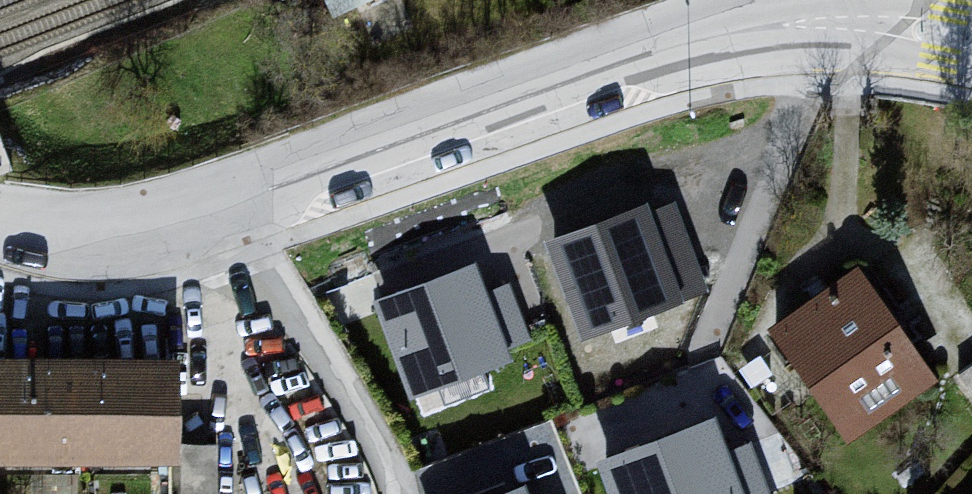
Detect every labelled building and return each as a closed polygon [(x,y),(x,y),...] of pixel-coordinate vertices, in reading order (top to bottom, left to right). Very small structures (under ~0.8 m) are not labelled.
[(581,326),(709,280),(673,182),(545,228),(581,326)] [(495,384),(486,354),(535,339),(516,273),(488,281),(478,249),(379,279),(417,407),(495,384)] [(864,268),(774,329),(848,439),(939,378),(864,268)] [(0,371),(0,463),(175,458),(173,366),(0,371)] [(755,429),(728,437),(718,402),(599,439),(616,493),(775,493),(755,429)] [(546,459),(448,493),(559,493),(546,459)]
